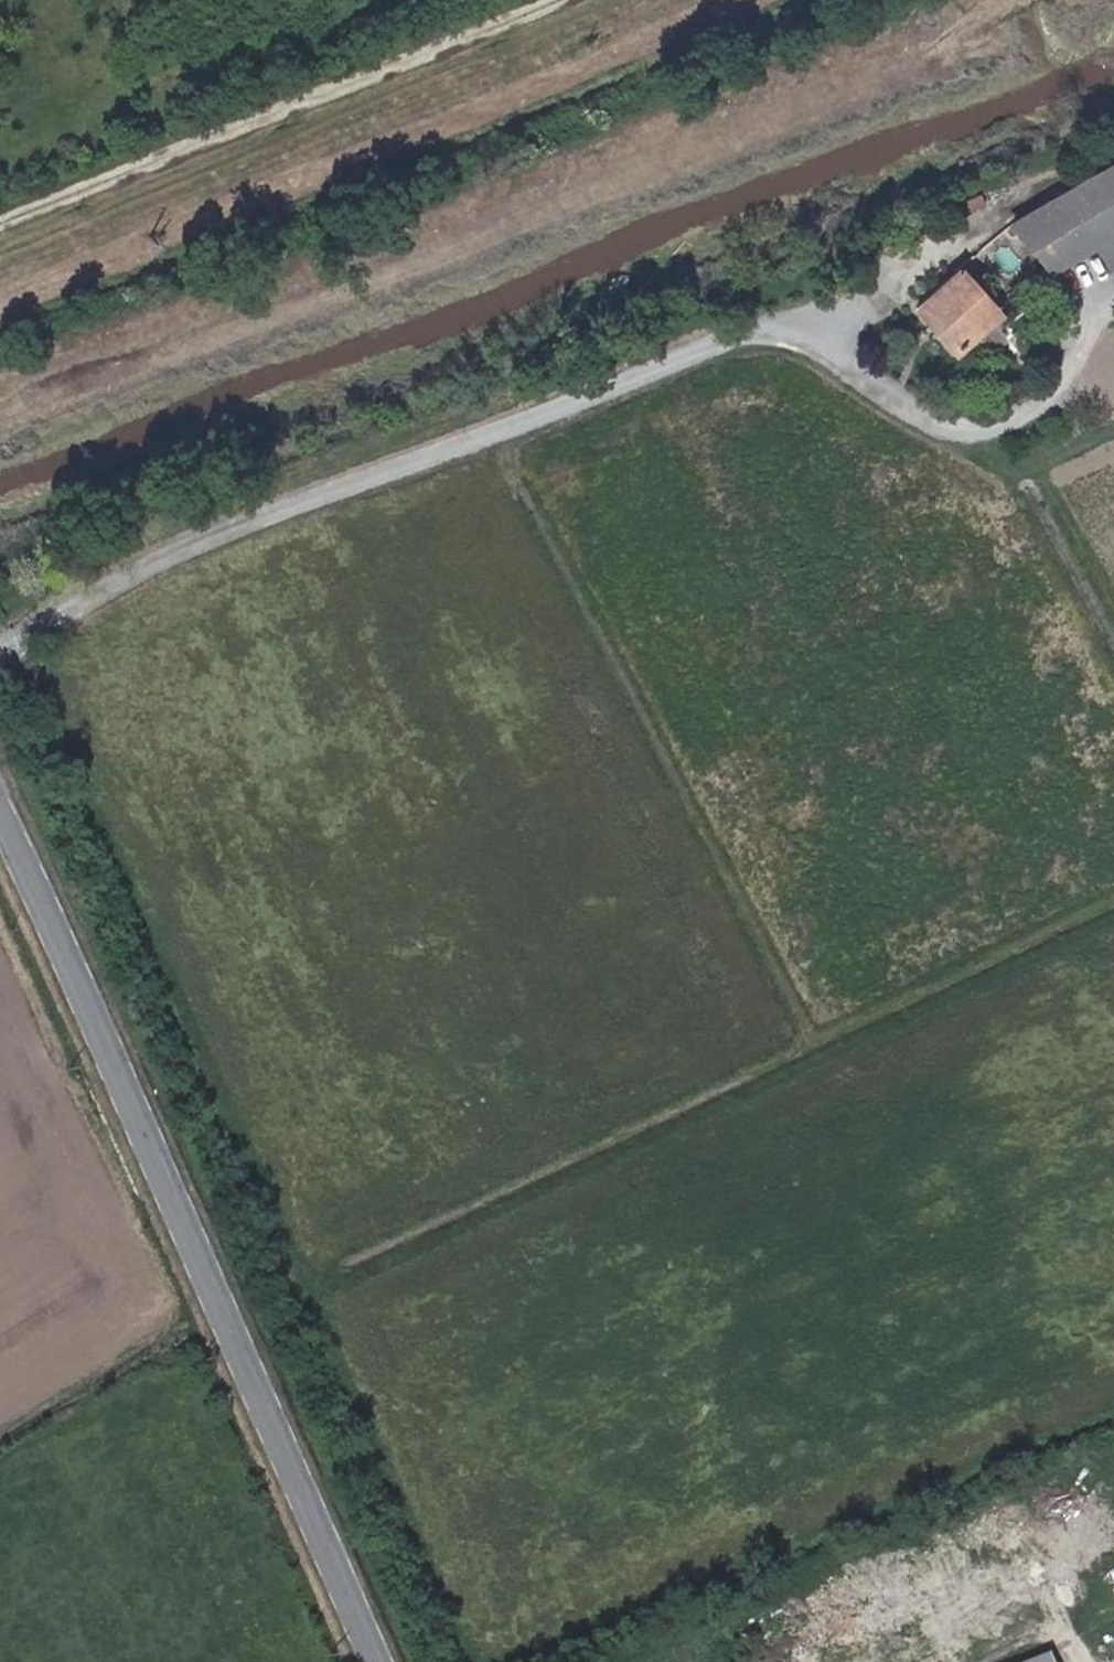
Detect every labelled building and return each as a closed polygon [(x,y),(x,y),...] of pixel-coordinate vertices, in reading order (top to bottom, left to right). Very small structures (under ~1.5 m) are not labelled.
[(1041,274),(1096,242),(1113,232),(1113,168),(1110,163),(1014,216),(1010,219),(1041,274)] [(1096,242),(1113,272),(1113,232),(1096,242)] [(956,267),(913,305),(955,353),(998,315),(956,267)]
